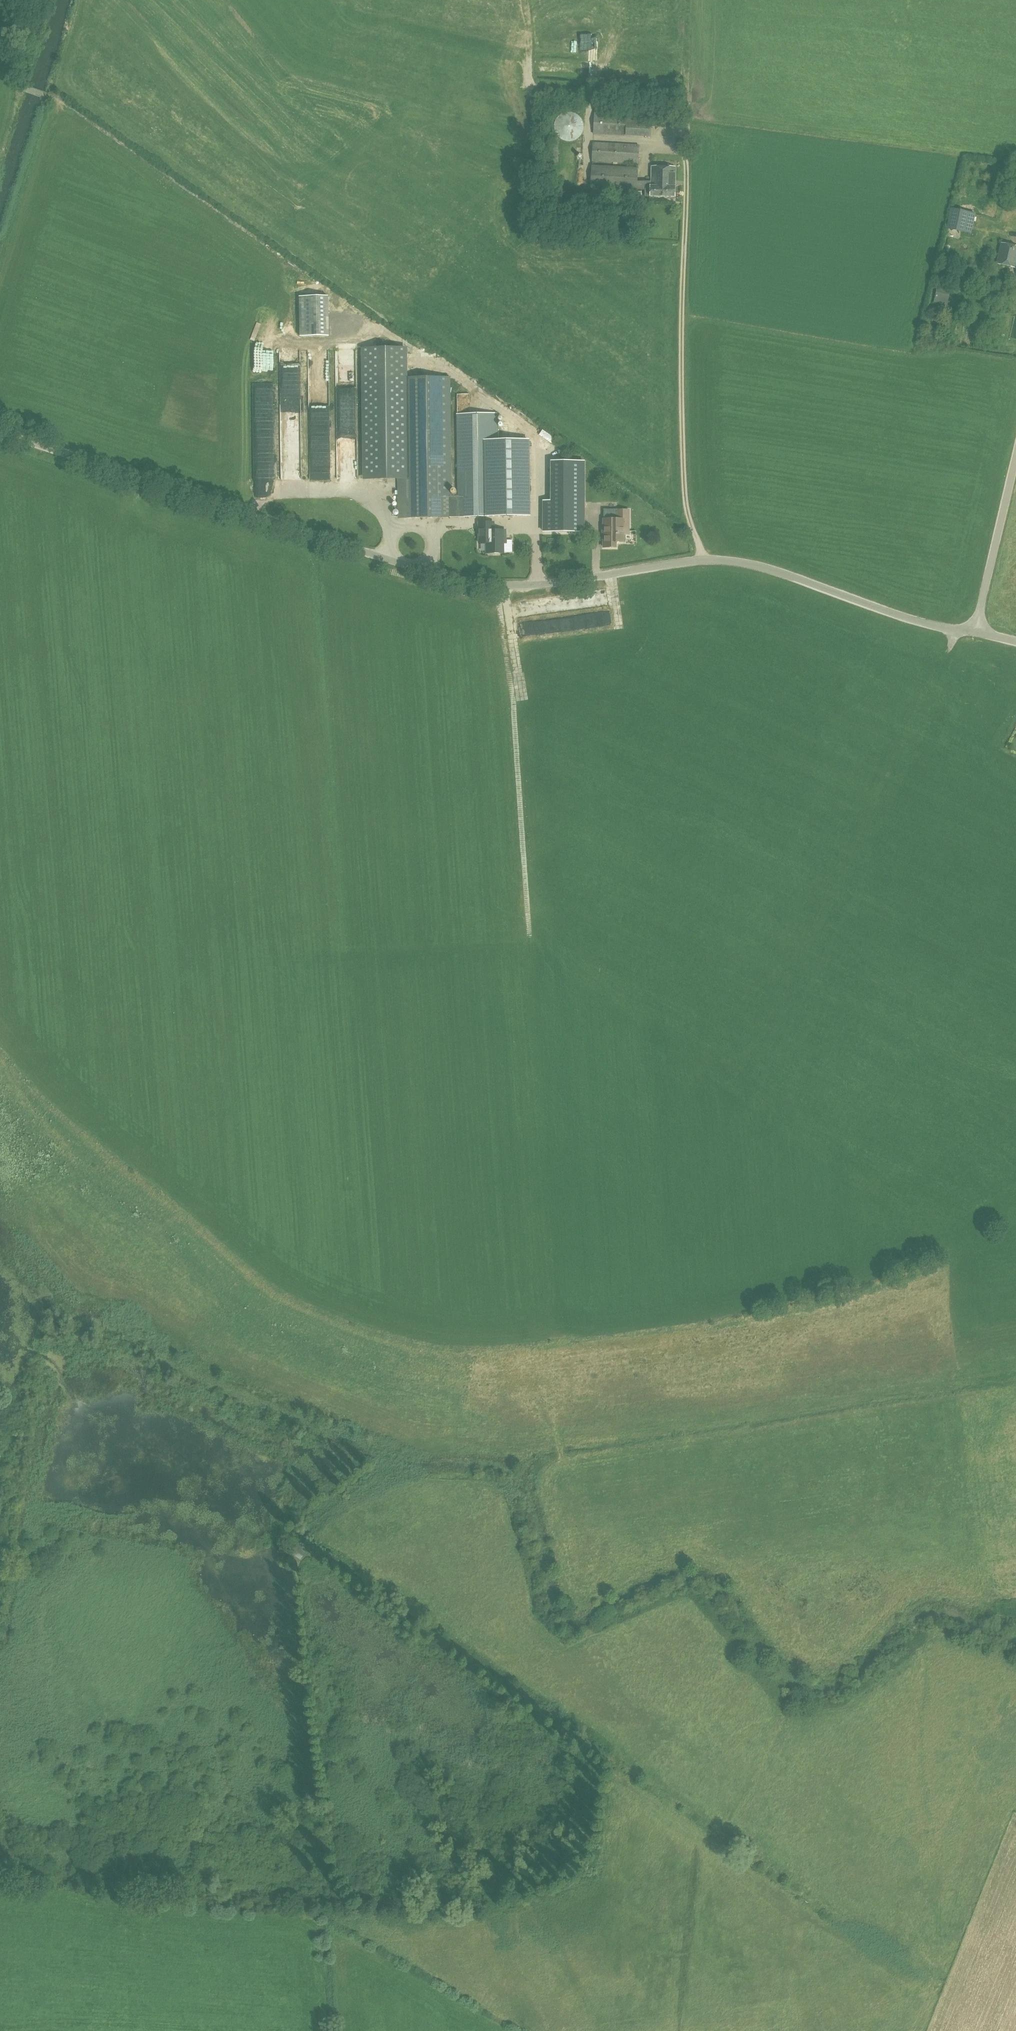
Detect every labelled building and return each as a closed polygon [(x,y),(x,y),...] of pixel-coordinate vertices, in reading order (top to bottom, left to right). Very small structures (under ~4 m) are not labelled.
[(580,137),(582,134),(584,130),(584,125),(584,121),(582,118),(579,115),(575,113),(571,112),(567,112),(563,113),(560,116),(557,119),(555,123),(555,127),(556,131),(558,135),(561,138),(564,140),(568,141),(573,141),(577,139),(580,137)] [(627,115),(595,113),(594,134),(625,136),(627,115)] [(592,162),(639,165),(639,145),(593,143),(592,162)] [(590,188),(638,190),(639,167),(592,165),(590,188)] [(645,196),(651,196),(651,197),(675,197),(676,167),(651,167),(651,190),(645,190),(645,196)] [(973,214),(956,210),(952,209),(947,228),(972,233),(976,214),(973,214)] [(1015,268),(1015,247),(1001,243),(997,263),(1015,268)] [(934,300),(948,304),(951,291),(938,288),(934,300)] [(328,297),(315,297),(300,297),(300,337),(303,337),(328,337),(328,297)] [(364,348),(366,478),(399,478),(403,478),(402,378),(401,348),(364,348)] [(403,478),(399,478),(400,518),(451,517),(449,378),(402,378),(403,478)] [(342,407),(358,406),(357,396),(341,397),(342,407)] [(457,413),(458,517),(499,517),(498,413),(457,413)] [(525,501),(531,501),(531,433),(505,433),(506,507),(514,507),(514,494),(525,494),(525,501)] [(584,531),(584,466),(584,461),(577,461),(552,461),(552,501),(544,501),(544,531),(584,531)] [(624,534),(628,534),(628,533),(629,533),(629,510),(617,510),(617,519),(604,519),(604,547),(616,547),(616,542),(624,542),(624,534)] [(504,553),(504,541),(506,541),(506,530),(494,531),(494,523),(480,523),(480,543),(487,543),(487,553),(504,553)] [(306,1550),(309,1546),(302,1542),(299,1545),(298,1544),(295,1550),(298,1552),(296,1555),(300,1557),(301,1554),(304,1556),(307,1551),(306,1550)]
